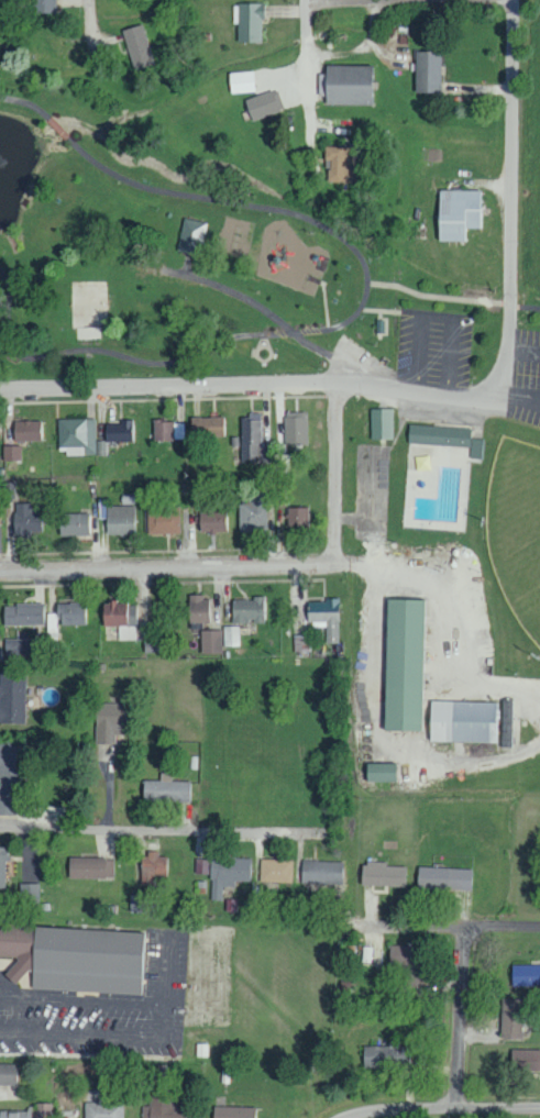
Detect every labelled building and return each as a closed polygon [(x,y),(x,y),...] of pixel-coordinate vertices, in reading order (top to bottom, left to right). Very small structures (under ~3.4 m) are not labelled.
[(32,13),(55,13),(54,0),(32,0),(32,13)] [(262,42),(261,4),(232,4),(233,24),(237,24),(237,42),(262,42)] [(153,65),(143,24),(122,29),(132,70),(153,65)] [(414,93),(439,94),(440,52),(414,51),(414,93)] [(372,66),(324,65),(323,104),(371,105),(372,66)] [(254,92),(253,71),(228,72),(229,93),(254,92)] [(282,109),(274,89),(243,101),(251,122),(282,109)] [(354,182),(355,148),(324,147),(324,160),(328,160),(328,182),(354,182)] [(480,191),(437,191),(436,241),(462,241),(463,228),(479,228),(480,191)] [(177,248),(200,253),(207,223),(184,218),(177,248)] [(370,408),(370,438),(393,438),(393,408),(370,408)] [(306,412),(284,412),(284,443),(306,443),(306,412)] [(240,461),(270,461),(270,444),(261,444),(261,414),(240,414),(240,461)] [(222,416),(190,417),(191,436),(223,435),(222,416)] [(58,419),(58,447),(65,447),(65,454),(96,454),(95,418),(58,419)] [(39,440),(39,420),(13,420),(12,439),(39,440)] [(105,421),(106,441),(132,440),(131,420),(105,421)] [(185,421),(153,421),(154,439),(185,439),(185,421)] [(407,443),(469,445),(470,427),(408,424),(407,443)] [(470,457),(481,458),(481,438),(471,438),(470,457)] [(20,444),(2,445),(3,460),(20,459),(20,444)] [(238,504),(239,532),(267,531),(265,490),(248,491),(249,503),(238,504)] [(40,531),(40,504),(14,505),(14,531),(40,531)] [(135,534),(134,505),(106,506),(107,535),(135,534)] [(179,532),(179,506),(147,507),(148,533),(179,532)] [(308,507),(287,506),(286,526),(307,527),(308,507)] [(199,531),(225,532),(226,511),(199,510),(199,531)] [(88,513),(58,513),(59,535),(88,534),(88,513)] [(187,595),(188,622),(211,621),(211,595),(187,595)] [(264,620),(264,597),(231,598),(231,621),(264,620)] [(382,729),(419,730),(422,599),(385,598),(382,729)] [(325,621),(326,643),(338,642),(337,599),(306,600),(306,621),(325,621)] [(58,625),(84,625),(83,602),(57,603),(58,625)] [(118,639),(136,639),(137,602),(102,602),(102,625),(118,626),(118,639)] [(43,625),(43,603),(3,604),(4,626),(43,625)] [(224,646),(240,646),(240,625),(223,625),(224,646)] [(221,653),(222,630),(201,629),(200,652),(221,653)] [(294,651),(310,651),(309,634),(294,634),(294,651)] [(27,652),(28,638),(5,638),(5,652),(27,652)] [(26,672),(0,672),(0,723),(25,724),(26,672)] [(500,747),(510,747),(512,699),(501,699),(500,747)] [(496,742),(497,702),(428,700),(427,741),(496,742)] [(94,744),(115,744),(115,734),(127,734),(128,702),(95,702),(94,744)] [(14,815),(16,746),(0,745),(0,814),(14,815)] [(394,763),(365,763),(365,780),(394,781),(394,763)] [(189,781),(142,780),(142,801),(189,801),(189,781)] [(154,885),(154,875),(164,876),(165,854),(140,853),(139,885),(154,885)] [(210,900),(223,900),(223,887),(235,887),(235,881),(249,881),(250,857),(211,856),(210,900)] [(68,877),(112,878),(113,857),(68,857),(68,877)] [(293,882),(293,860),(261,859),(260,881),(293,882)] [(341,884),(341,861),(301,860),(301,883),(341,884)] [(406,866),(386,866),(386,862),(361,861),(360,885),(405,886),(406,866)] [(416,888),(470,890),(471,869),(417,867),(416,888)] [(39,884),(19,883),(19,904),(39,905),(39,884)] [(143,994),(146,932),(31,927),(31,926),(0,924),(0,956),(10,956),(9,979),(18,979),(18,971),(31,972),(30,988),(143,994)] [(389,965),(412,965),(411,945),(389,946),(389,965)] [(512,987),(539,986),(539,965),(511,965),(512,987)] [(420,987),(420,967),(401,966),(400,986),(420,987)] [(521,1038),(522,999),(501,998),(500,1038),(521,1038)] [(363,1046),(363,1068),(409,1067),(408,1040),(389,1041),(389,1045),(363,1046)] [(510,1049),(510,1070),(539,1070),(539,1050),(510,1049)] [(15,1084),(14,1063),(0,1064),(0,1084),(15,1084)] [(149,1105),(142,1105),(141,1117),(189,1117),(189,1104),(173,1104),(173,1095),(149,1095),(149,1105)] [(122,1102),(84,1102),(84,1117),(123,1117),(122,1102)] [(253,1107),(213,1106),(212,1117),(253,1117),(253,1107)]
